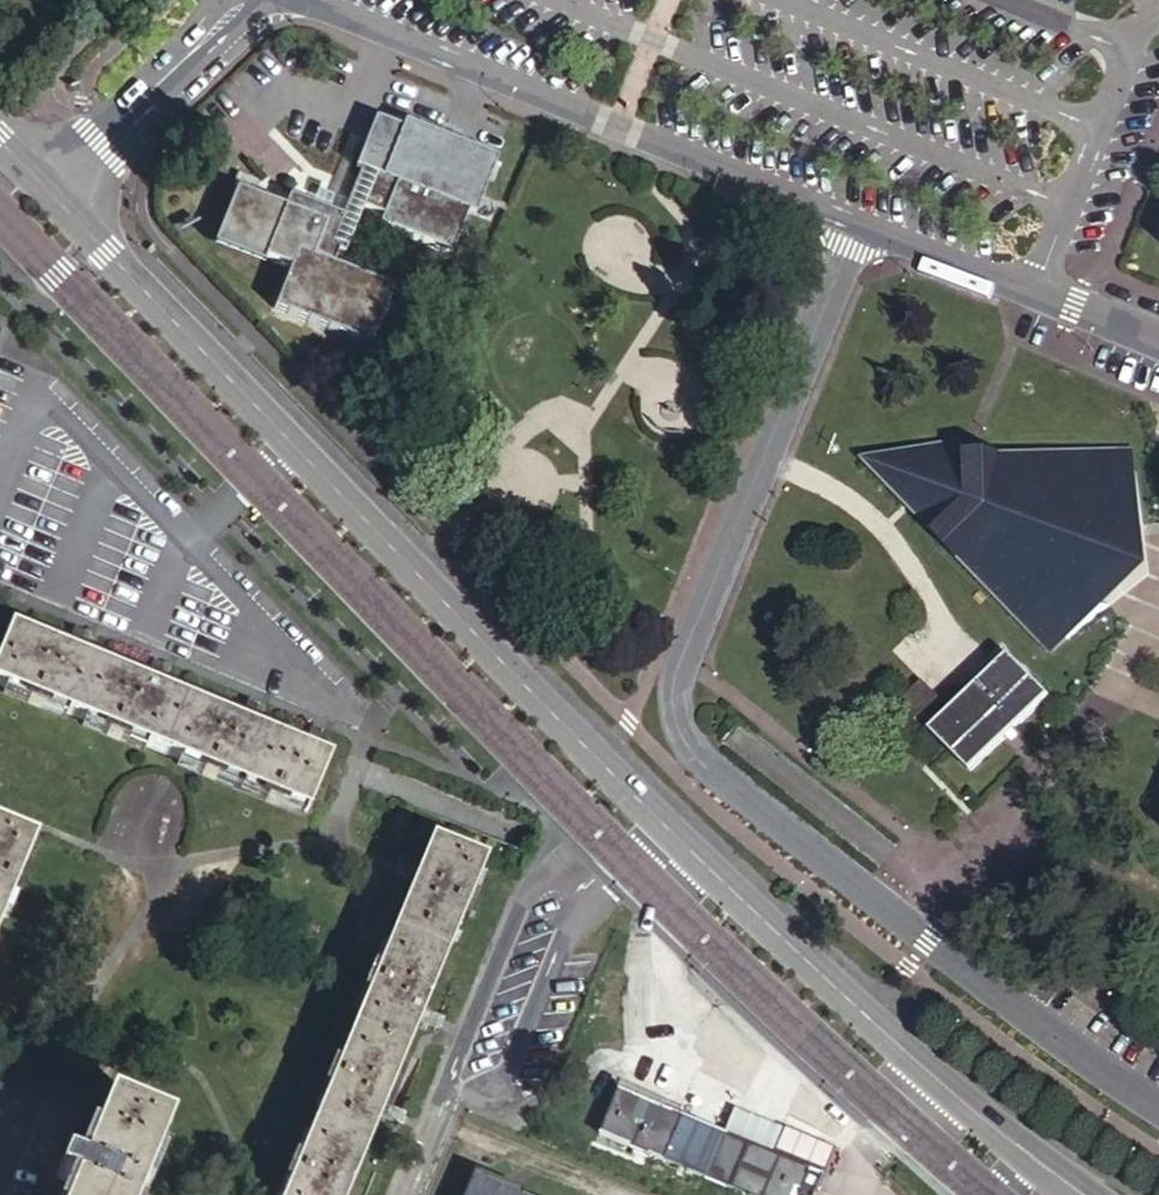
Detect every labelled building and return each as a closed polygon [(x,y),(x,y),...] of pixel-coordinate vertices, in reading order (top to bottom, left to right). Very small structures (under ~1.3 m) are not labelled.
[(241,185),(216,248),(266,268),(284,275),(276,294),(270,310),(374,350),(394,298),(332,273),(337,261),(344,264),(361,222),(367,207),(385,214),(382,222),(421,238),(456,251),(473,208),(479,210),(500,155),(407,119),(405,125),(380,115),(342,211),(317,202),(293,192),(289,204),(266,195),(241,185)] [(865,456),(965,453),(961,437),(865,456)] [(1124,469),(1138,469),(1135,447),(1122,448),(1124,469)] [(1122,448),(981,452),(965,453),(865,456),(1045,641),(1063,625),(1072,636),(1101,614),(1086,600),(1117,555),(1124,504),(1144,503),(1138,469),(1124,469),(1122,448)] [(1117,555),(1086,600),(1101,614),(1122,598),(1155,573),(1144,503),(1124,504),(1117,555)] [(311,809),(332,757),(317,751),(305,746),(253,723),(242,719),(160,684),(148,679),(81,650),(69,646),(15,623),(0,657),(0,679),(311,809)] [(1063,625),(1045,641),(1054,650),(1072,636),(1063,625)] [(69,646),(81,650),(88,634),(77,629),(69,646)] [(1012,656),(933,731),(971,770),(1051,696),(1012,656)] [(148,679),(160,684),(167,667),(155,662),(148,679)] [(927,678),(900,702),(918,721),(944,696),(927,678)] [(242,719),(253,723),(260,706),(250,701),(242,719)] [(305,746),(317,751),(325,733),(313,728),(305,746)] [(39,836),(0,820),(0,930),(39,836)] [(381,1116),(386,1104),(403,1064),(421,1020),(426,1008),(489,859),(435,836),(422,867),(417,878),(282,1194),(348,1194),(381,1116)] [(417,878),(422,867),(406,860),(402,872),(417,878)] [(426,1008),(421,1020),(439,1028),(444,1015),(426,1008)] [(601,1135),(659,1160),(678,1113),(622,1088),(601,1135)] [(168,1123),(108,1097),(77,1169),(61,1162),(53,1183),(68,1189),(66,1194),(138,1194),(168,1123)] [(386,1104),(381,1116),(399,1123),(404,1112),(386,1104)] [(747,1142),(678,1113),(659,1160),(728,1189),(747,1142)] [(728,1189),(744,1194),(815,1194),(825,1173),(747,1142),(728,1189)] [(476,1170),(466,1194),(535,1194),(476,1170)]
